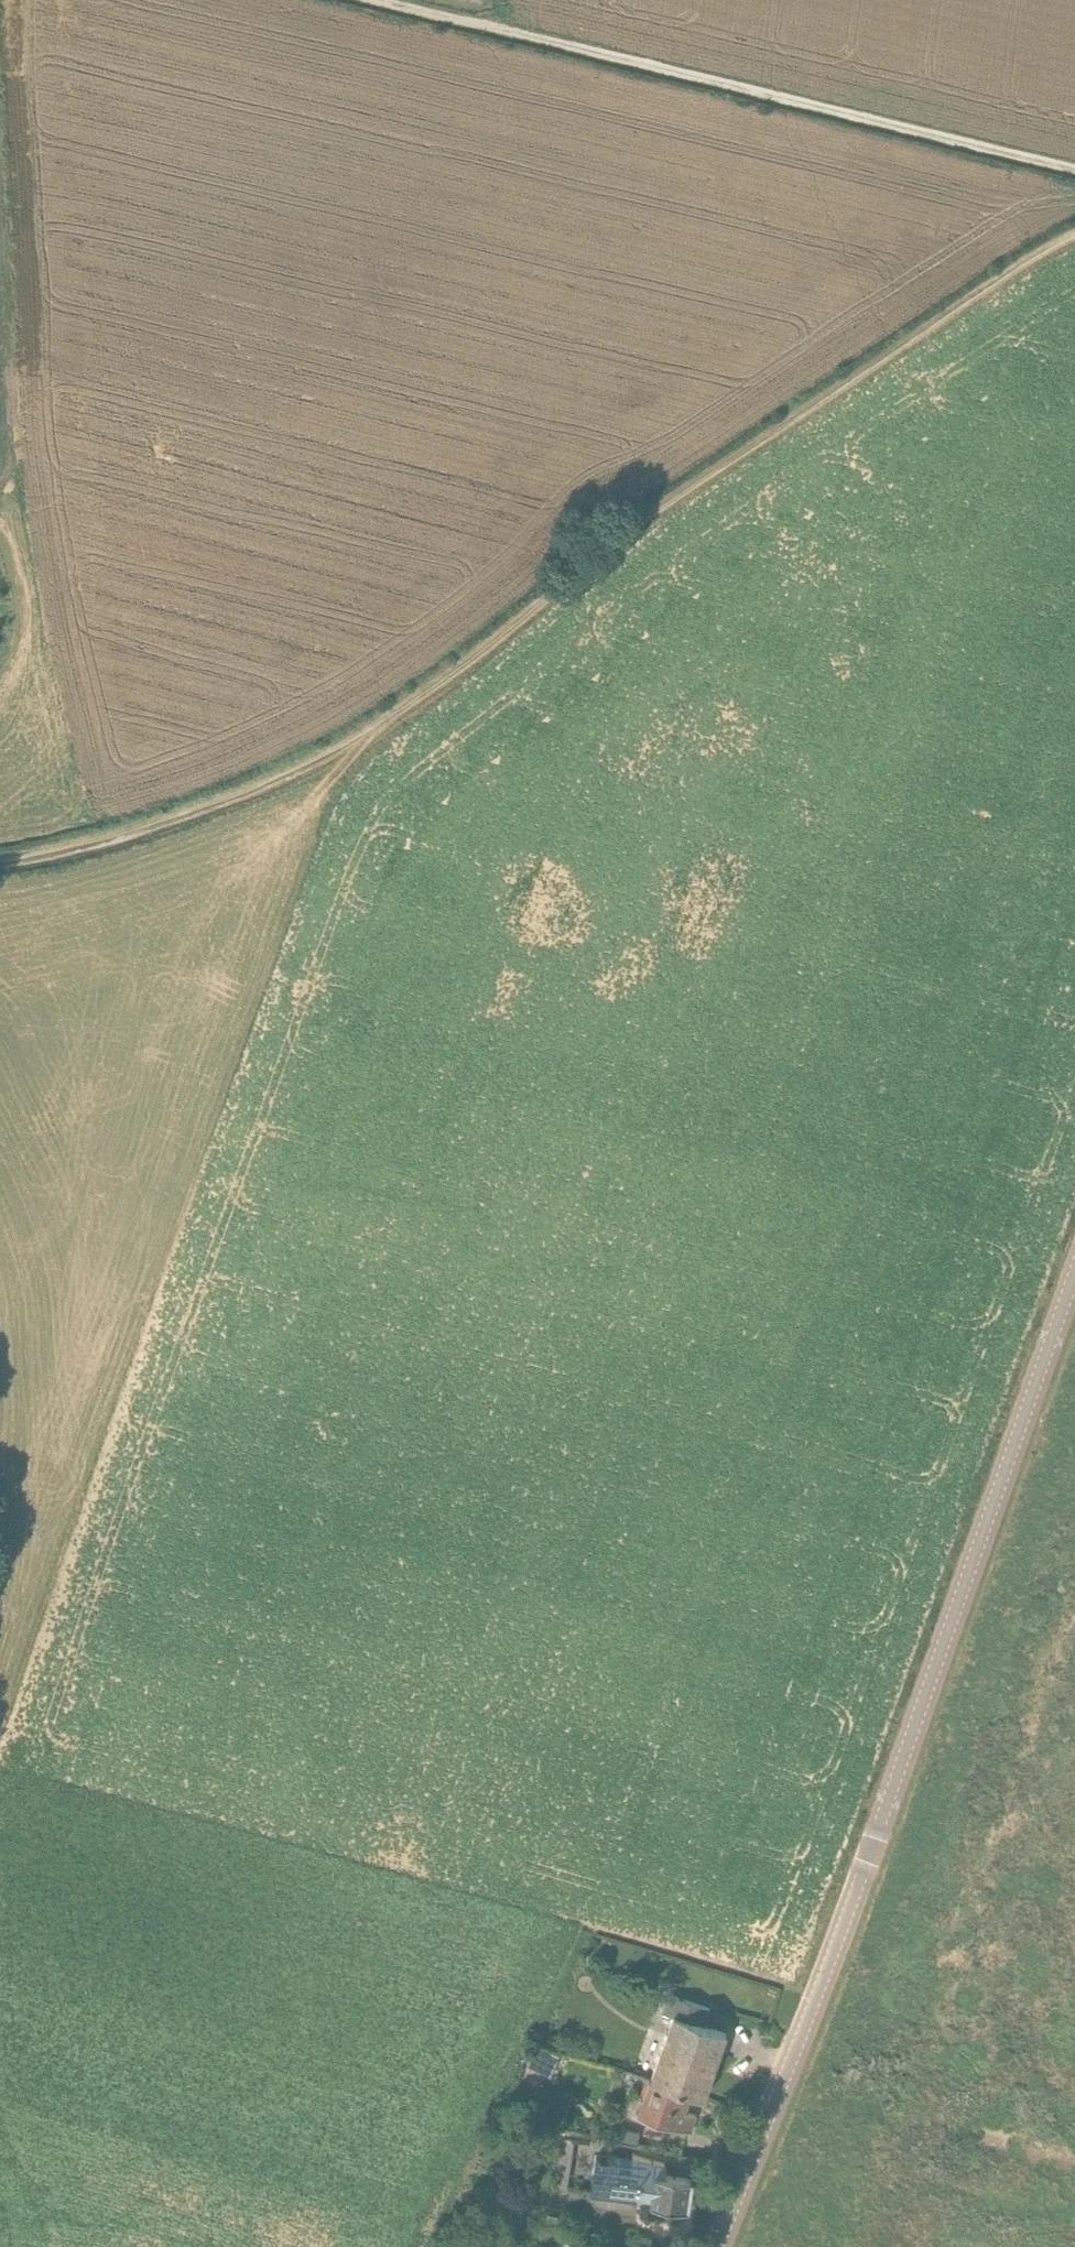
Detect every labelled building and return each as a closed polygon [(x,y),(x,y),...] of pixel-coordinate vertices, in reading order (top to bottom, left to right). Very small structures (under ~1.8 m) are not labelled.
[(649,2080),(690,2094),(702,2099),(725,2033),(672,2014),(649,2080)] [(534,2049),(527,2067),(552,2078),(559,2060),(534,2049)] [(688,2138),(690,2133),(695,2116),(683,2112),(690,2094),(649,2080),(642,2098),(632,2094),(625,2115),(644,2122),(645,2118),(678,2129),(676,2134),(688,2138)] [(647,2204),(686,2209),(690,2178),(682,2177),(684,2156),(655,2152),(653,2171),(611,2165),(607,2193),(648,2198),(647,2204)]
